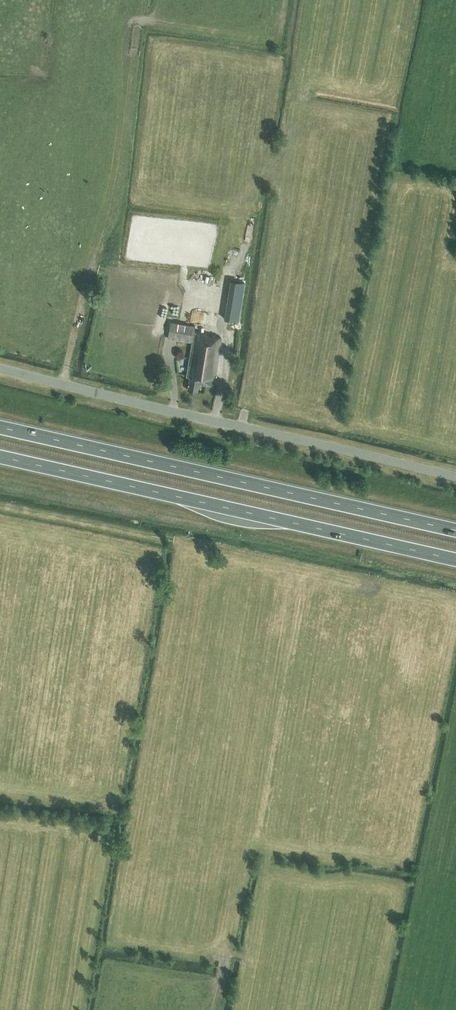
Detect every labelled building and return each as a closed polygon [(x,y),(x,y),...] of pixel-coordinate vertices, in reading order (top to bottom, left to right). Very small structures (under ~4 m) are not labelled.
[(239,331),(245,292),(234,290),(228,329),(239,331)] [(207,334),(199,332),(194,332),(195,325),(191,325),(191,319),(186,318),(185,324),(170,321),(168,338),(192,342),(187,371),(207,374),(207,372),(215,373),(221,337),(207,335),(207,334)] [(213,386),(215,373),(207,372),(207,374),(187,371),(186,376),(189,376),(187,389),(197,391),(199,384),(213,386)]
